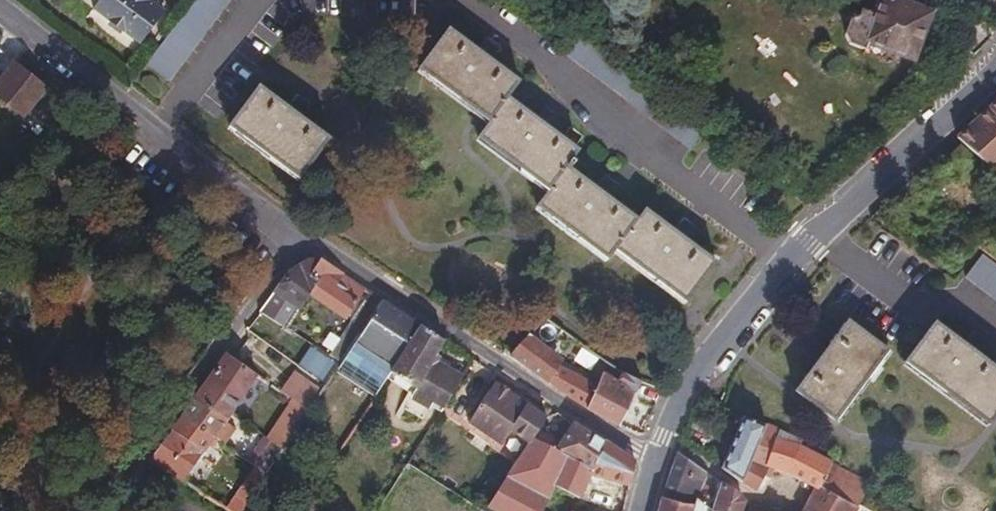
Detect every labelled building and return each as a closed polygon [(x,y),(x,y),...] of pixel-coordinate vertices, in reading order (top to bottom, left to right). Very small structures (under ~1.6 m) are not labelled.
[(143,35),(167,3),(163,0),(99,0),(143,35)] [(171,76),(229,0),(194,0),(148,59),(171,76)] [(867,38),(912,54),(929,8),(908,0),(881,0),(875,15),(862,10),(852,15),(846,31),(851,41),(864,45),(867,38)] [(491,54),(479,45),(450,23),(420,64),(491,116),(489,119),(479,133),(518,162),(549,186),(538,201),(601,247),(609,254),(616,244),(688,297),(718,256),(689,234),(676,225),(646,203),(639,213),(610,192),(597,182),(570,164),(576,156),(573,154),(580,144),(550,123),(538,113),(509,92),(521,76),(491,54)] [(584,27),(566,51),(693,144),(710,121),(584,27)] [(485,37),(479,45),(491,54),(497,46),(485,37)] [(19,108),(27,98),(33,103),(39,95),(33,90),(41,79),(16,60),(0,80),(0,93),(19,108)] [(302,113),(290,104),(260,82),(230,122),(301,174),(331,134),(302,113)] [(297,93),(290,104),(302,113),(311,102),(297,93)] [(545,103),(538,113),(550,123),(558,113),(545,103)] [(954,141),(993,177),(995,175),(995,104),(954,141)] [(604,172),(597,182),(610,192),(617,181),(604,172)] [(676,225),(689,234),(696,224),(683,214),(676,225)] [(995,299),(995,267),(982,257),(966,277),(995,299)] [(291,271),(276,293),(293,304),(301,309),(311,295),(313,292),(303,285),(318,264),(307,264),(291,271)] [(356,303),(364,291),(342,276),(323,264),(318,264),(303,285),(313,292),(311,295),(346,318),(356,303)] [(262,312),(288,329),(301,309),(293,304),(276,293),(262,312)] [(341,364),(382,302),(369,294),(329,356),(341,364)] [(421,328),(383,303),(358,341),(383,357),(377,366),(390,375),(391,374),(421,328)] [(512,349),(549,376),(556,364),(561,356),(550,343),(566,325),(547,312),(512,349)] [(835,423),(889,351),(847,320),(825,350),(814,342),(810,348),(805,355),(815,363),(794,391),(835,423)] [(988,427),(995,416),(995,369),(976,354),(983,345),(970,335),(963,344),(933,323),(904,364),(988,427)] [(421,328),(391,374),(417,390),(411,400),(429,410),(433,404),(443,410),(462,379),(434,362),(444,343),(421,328)] [(377,366),(383,357),(358,341),(357,340),(341,364),(335,373),(375,399),(390,375),(377,366)] [(341,364),(329,356),(313,345),(299,366),(327,385),(335,373),(341,364)] [(200,393),(230,413),(256,375),(227,355),(200,393)] [(549,376),(589,404),(599,380),(556,364),(549,376)] [(620,376),(638,386),(644,375),(624,365),(620,376)] [(589,404),(621,420),(638,386),(620,376),(604,367),(599,380),(589,404)] [(311,411),(325,389),(296,369),(282,391),(311,411)] [(531,442),(534,439),(546,420),(494,385),(471,422),(503,444),(512,430),(531,442)] [(200,393),(195,401),(224,420),(230,413),(200,393)] [(195,401),(183,418),(212,438),(224,420),(195,401)] [(272,440),(285,449),(308,415),(295,406),(272,440)] [(151,462),(154,464),(182,483),(212,438),(183,418),(151,462)] [(766,426),(744,418),(722,469),(743,483),(756,451),(766,426)] [(557,452),(594,473),(606,446),(573,426),(557,452)] [(766,426),(756,451),(770,456),(780,431),(766,426)] [(857,508),(871,485),(831,462),(799,446),(801,441),(780,431),(770,456),(756,451),(743,483),(756,492),(769,468),(791,476),(816,487),(803,510),(860,510),(857,508)] [(488,509),(493,510),(577,510),(592,477),(594,473),(557,452),(534,439),(531,442),(498,493),(491,504),(488,509)] [(235,444),(231,451),(234,453),(268,476),(285,449),(272,440),(259,460),(235,444)] [(592,477),(629,488),(636,461),(607,445),(606,446),(594,473),(592,477)] [(236,496),(249,504),(255,495),(268,476),(234,453),(229,462),(249,477),(236,496)] [(697,499),(707,473),(679,454),(663,498),(695,506),(697,499)] [(712,510),(722,483),(707,473),(697,499),(712,510)] [(472,492),(491,504),(498,493),(479,481),(472,492)] [(746,502),(741,496),(722,483),(712,510),(713,510),(744,510),(746,502)] [(303,510),(315,510),(324,498),(315,491),(303,510)] [(245,510),(260,510),(266,503),(255,495),(249,504),(245,510)] [(695,506),(663,498),(660,510),(694,510),(695,506)] [(697,499),(695,506),(694,510),(712,510),(697,499)]
